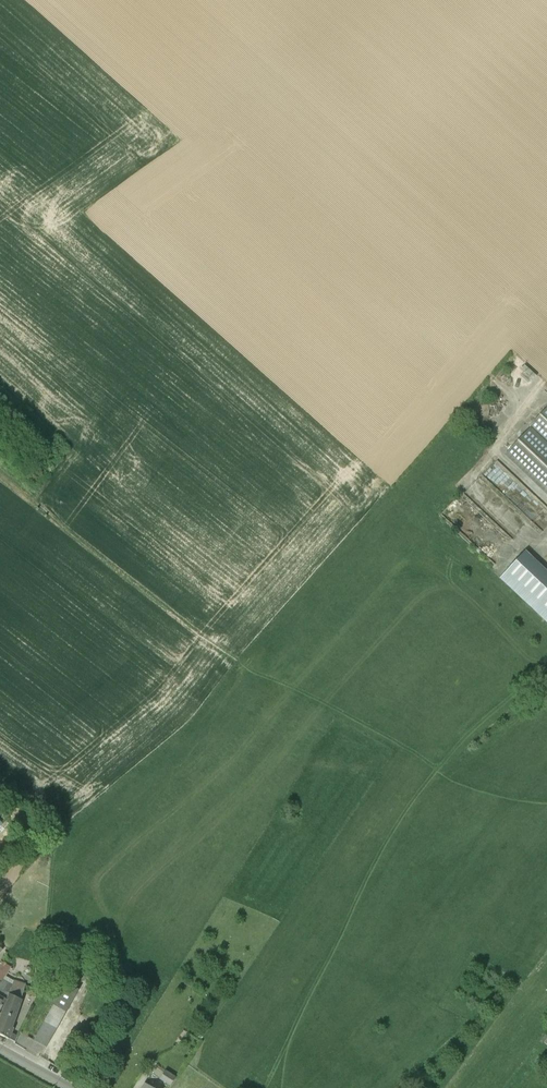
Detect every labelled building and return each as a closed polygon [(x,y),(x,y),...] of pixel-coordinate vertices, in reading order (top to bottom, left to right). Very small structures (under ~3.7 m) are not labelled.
[(529,427),(530,427),(530,428),(546,443),(546,408),(529,427)] [(530,428),(504,455),(546,495),(546,443),(530,428)] [(500,578),(546,622),(546,572),(525,551),(500,578)] [(12,985),(4,980),(11,968),(3,962),(0,967),(0,1012),(7,1003),(6,1002),(11,988),(12,985)] [(11,988),(23,992),(25,984),(14,980),(12,985),(11,988)] [(81,990),(74,989),(62,986),(52,1004),(55,1006),(34,1041),(45,1047),(81,990)] [(22,1000),(20,999),(23,992),(11,988),(6,1002),(7,1003),(8,1003),(0,1023),(0,1035),(6,1038),(8,1039),(13,1029),(12,1028),(22,1000)] [(160,1079),(170,1085),(175,1077),(166,1071),(160,1079)]
